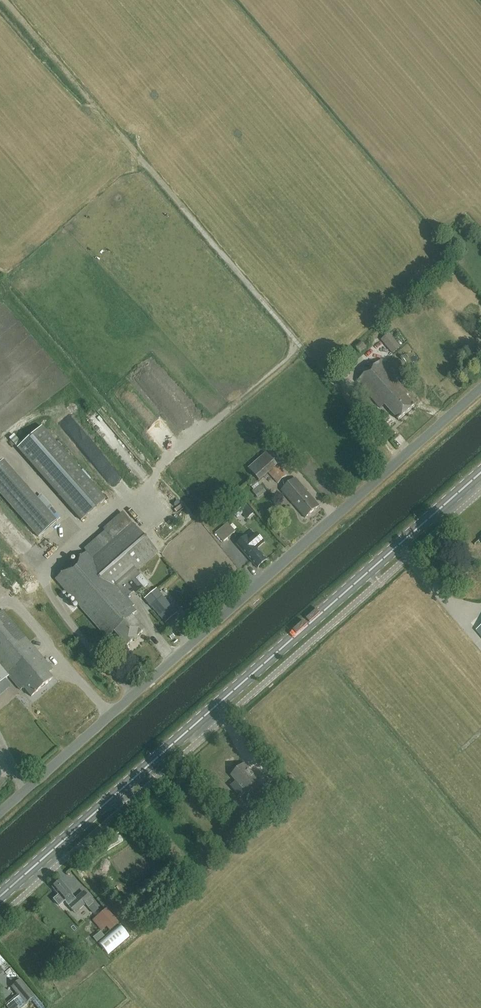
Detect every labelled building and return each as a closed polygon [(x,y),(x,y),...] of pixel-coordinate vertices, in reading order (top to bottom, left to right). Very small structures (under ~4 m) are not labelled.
[(389,334),(382,340),(393,353),(400,347),(389,334)] [(373,368),(357,382),(381,409),(385,405),(399,421),(415,406),(406,397),(409,395),(401,386),(403,384),(381,360),(373,368)] [(410,367),(405,373),(413,382),(419,376),(410,367)] [(17,448),(81,520),(105,499),(41,426),(17,448)] [(277,483),(287,475),(266,452),(248,468),(260,481),(269,473),(277,483)] [(305,518),(319,506),(295,478),(281,490),(292,504),(293,503),(305,518)] [(30,492),(11,507),(38,537),(56,521),(30,492)] [(157,551),(131,522),(112,540),(104,531),(83,549),(86,552),(55,579),(107,638),(113,632),(126,646),(143,631),(131,617),(136,612),(132,607),(134,606),(126,597),(133,591),(135,593),(142,587),(134,578),(139,574),(136,571),(157,551)] [(229,522),(216,533),(223,542),(236,531),(229,522)] [(238,545),(257,568),(262,564),(262,565),(266,562),(265,561),(267,560),(258,548),(264,543),(256,534),(249,541),(246,538),(238,545)] [(140,574),(135,579),(143,588),(148,584),(140,574)] [(171,608),(161,597),(151,606),(160,617),(171,608)] [(0,613),(0,683),(8,676),(20,690),(23,687),(30,697),(52,678),(48,673),(52,670),(2,611),(0,613)] [(246,792),(258,781),(244,764),(231,775),(246,792)] [(262,786),(254,793),(259,799),(260,798),(268,792),(262,786)] [(37,868),(42,873),(47,869),(42,864),(37,868)] [(92,904),(83,894),(82,893),(76,900),(59,880),(51,887),(63,900),(74,912),(84,903),(89,908),(92,904)] [(94,914),(99,910),(94,904),(89,908),(94,914)] [(97,917),(109,931),(118,924),(106,910),(97,917)] [(119,924),(98,942),(108,954),(129,936),(119,924)] [(33,997),(19,981),(12,987),(25,1003),(33,997)]
